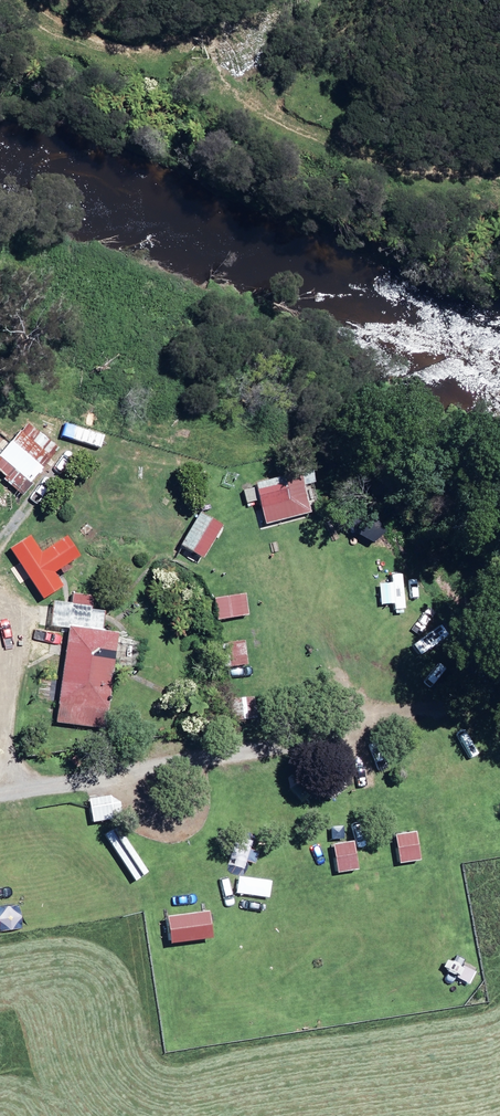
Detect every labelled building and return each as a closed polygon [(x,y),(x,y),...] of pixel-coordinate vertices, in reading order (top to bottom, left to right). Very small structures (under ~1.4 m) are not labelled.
[(26,489),(62,445),(30,419),(0,455),(0,468),(26,489)] [(293,507),(308,503),(305,493),(299,471),(284,475),(290,497),(260,505),(263,515),(293,507)] [(284,475),(254,484),(258,498),(260,505),(290,497),(284,475)] [(258,498),(254,484),(244,486),(248,501),(258,498)] [(178,545),(199,557),(217,524),(196,512),(178,545)] [(7,545),(39,599),(63,585),(53,569),(74,557),(64,540),(43,552),(30,531),(7,545)] [(247,589),(214,595),(218,617),(251,612),(247,589)] [(114,631),(68,628),(61,720),(107,723),(114,631)] [(248,637),(226,640),(231,666),(252,662),(248,637)] [(252,715),(250,695),(233,697),(235,717),(252,715)] [(116,790),(85,800),(92,822),(123,813),(116,790)] [(419,859),(415,829),(391,832),(395,862),(419,859)] [(122,830),(111,836),(136,876),(147,869),(122,830)] [(357,867),(354,839),(330,842),(333,870),(357,867)] [(258,853),(208,861),(212,886),(261,879),(258,853)]
